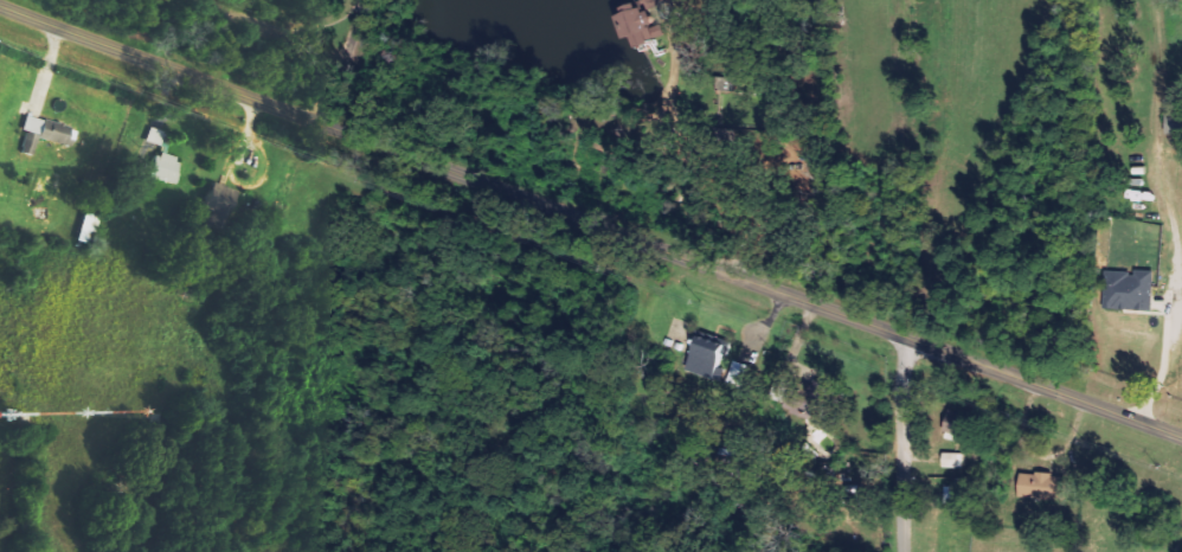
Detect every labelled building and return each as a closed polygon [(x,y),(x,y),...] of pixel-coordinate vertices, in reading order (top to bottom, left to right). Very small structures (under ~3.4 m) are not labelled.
[(639,48),(670,38),(661,8),(673,4),(671,0),(644,0),(645,4),(627,9),(639,48)] [(1171,113),(1170,133),(1181,134),(1181,113),(1171,113)] [(73,128),(28,115),(24,131),(27,132),(21,153),(34,156),(39,138),(68,146),(73,128)] [(147,141),(161,146),(165,132),(151,128),(147,141)] [(182,159),(158,153),(152,177),(176,183),(182,159)] [(240,193),(215,182),(205,208),(213,211),(208,225),(225,232),(240,193)] [(1103,269),(1128,270),(1128,274),(1132,275),(1132,269),(1151,270),(1149,310),(1100,307),(1103,269)] [(691,370),(727,381),(726,382),(743,387),(750,365),(731,359),(733,351),(699,341),(691,370)] [(946,431),(967,436),(972,416),(951,411),(946,431)] [(965,468),(965,454),(946,453),(945,467),(965,468)] [(1070,475),(1024,474),(1023,500),(1069,501),(1070,475)]
